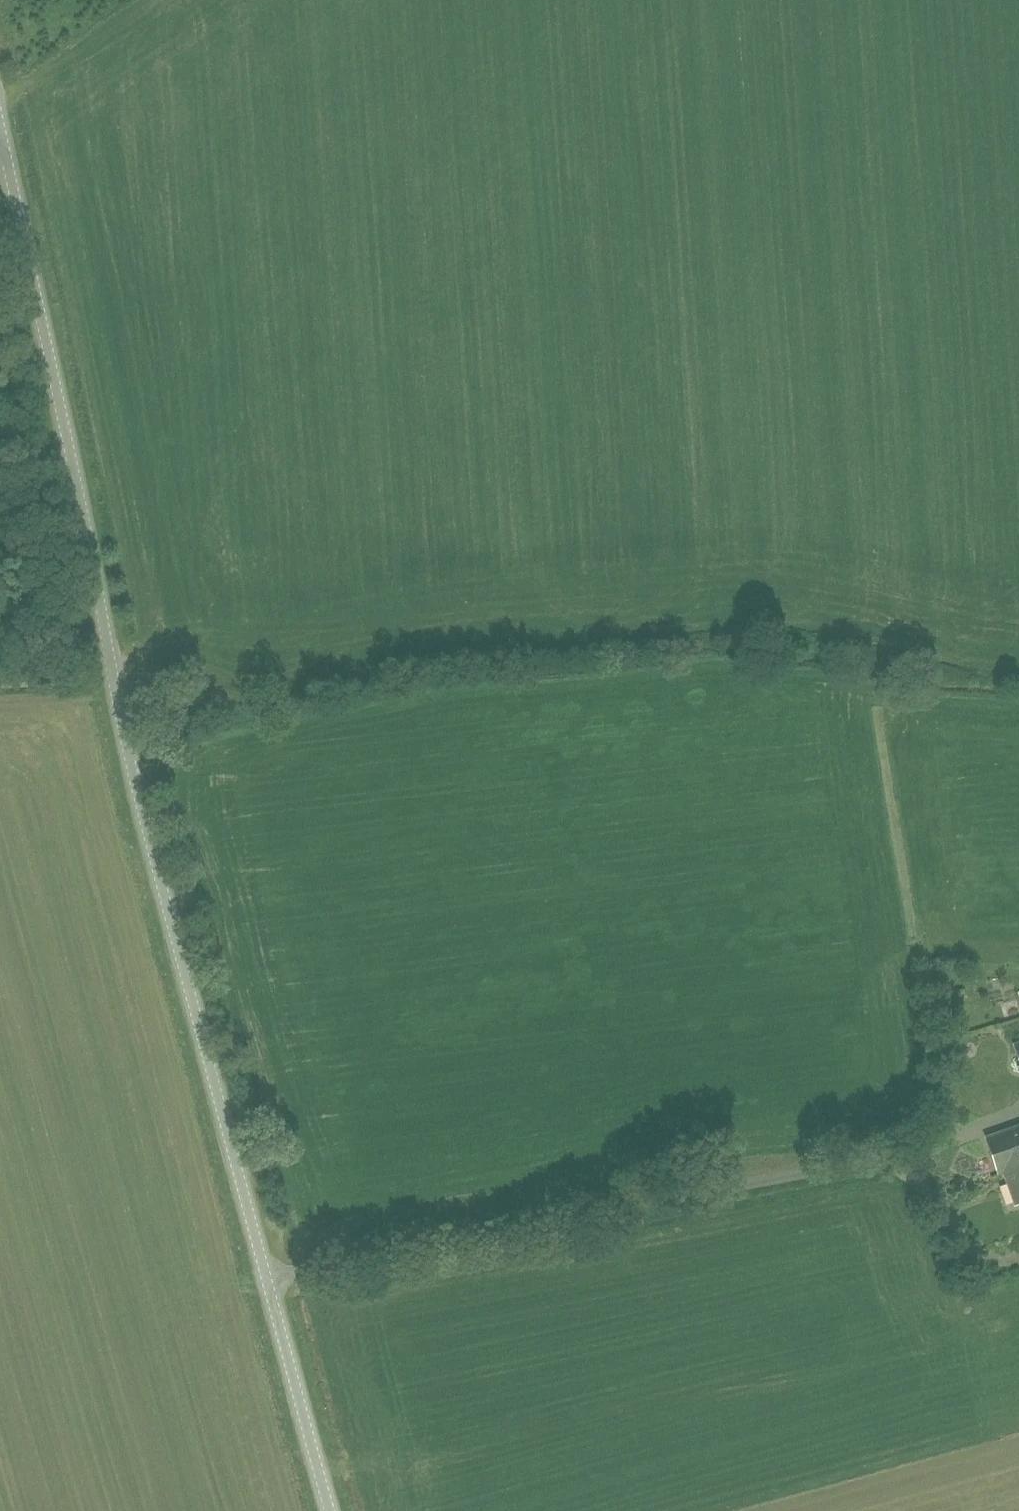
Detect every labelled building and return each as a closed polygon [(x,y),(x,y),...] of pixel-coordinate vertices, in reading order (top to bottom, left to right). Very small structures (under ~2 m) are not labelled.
[(1018,1203),(1018,1126),(986,1138),(998,1171),(1004,1169),(1016,1204),(1018,1203)]
